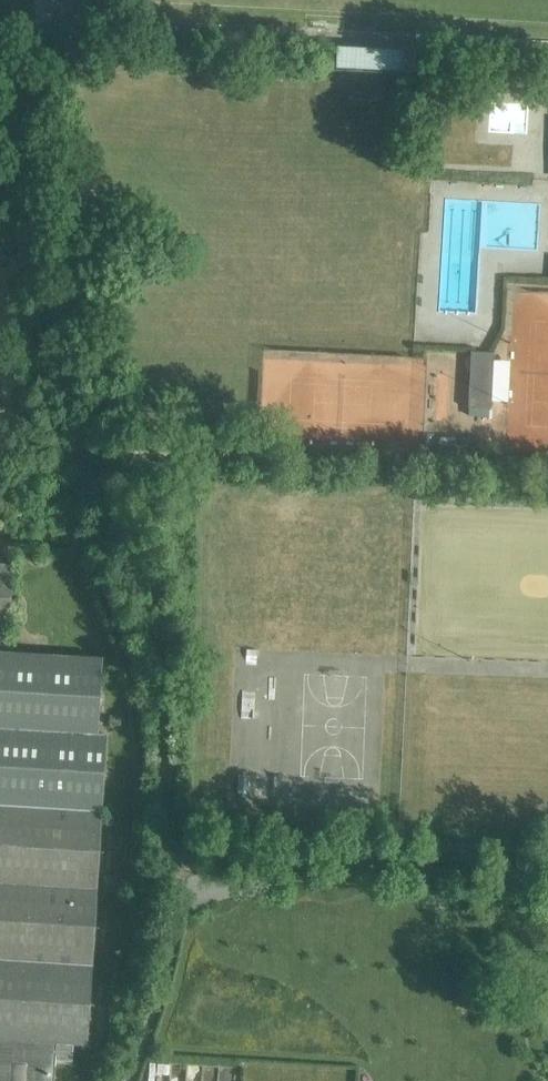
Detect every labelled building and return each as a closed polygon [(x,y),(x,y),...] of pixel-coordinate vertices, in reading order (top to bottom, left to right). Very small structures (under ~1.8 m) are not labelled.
[(345,32),(343,57),(422,61),(423,36),(345,32)] [(491,410),(493,362),(493,354),(470,353),(468,409),(491,410)] [(511,397),(510,356),(494,356),(495,397),(511,397)] [(9,634),(13,567),(0,566),(0,633),(9,634)] [(55,1062),(72,1063),(73,1045),(87,1045),(106,736),(97,736),(102,660),(0,654),(0,1080),(53,1080),(55,1062)]
